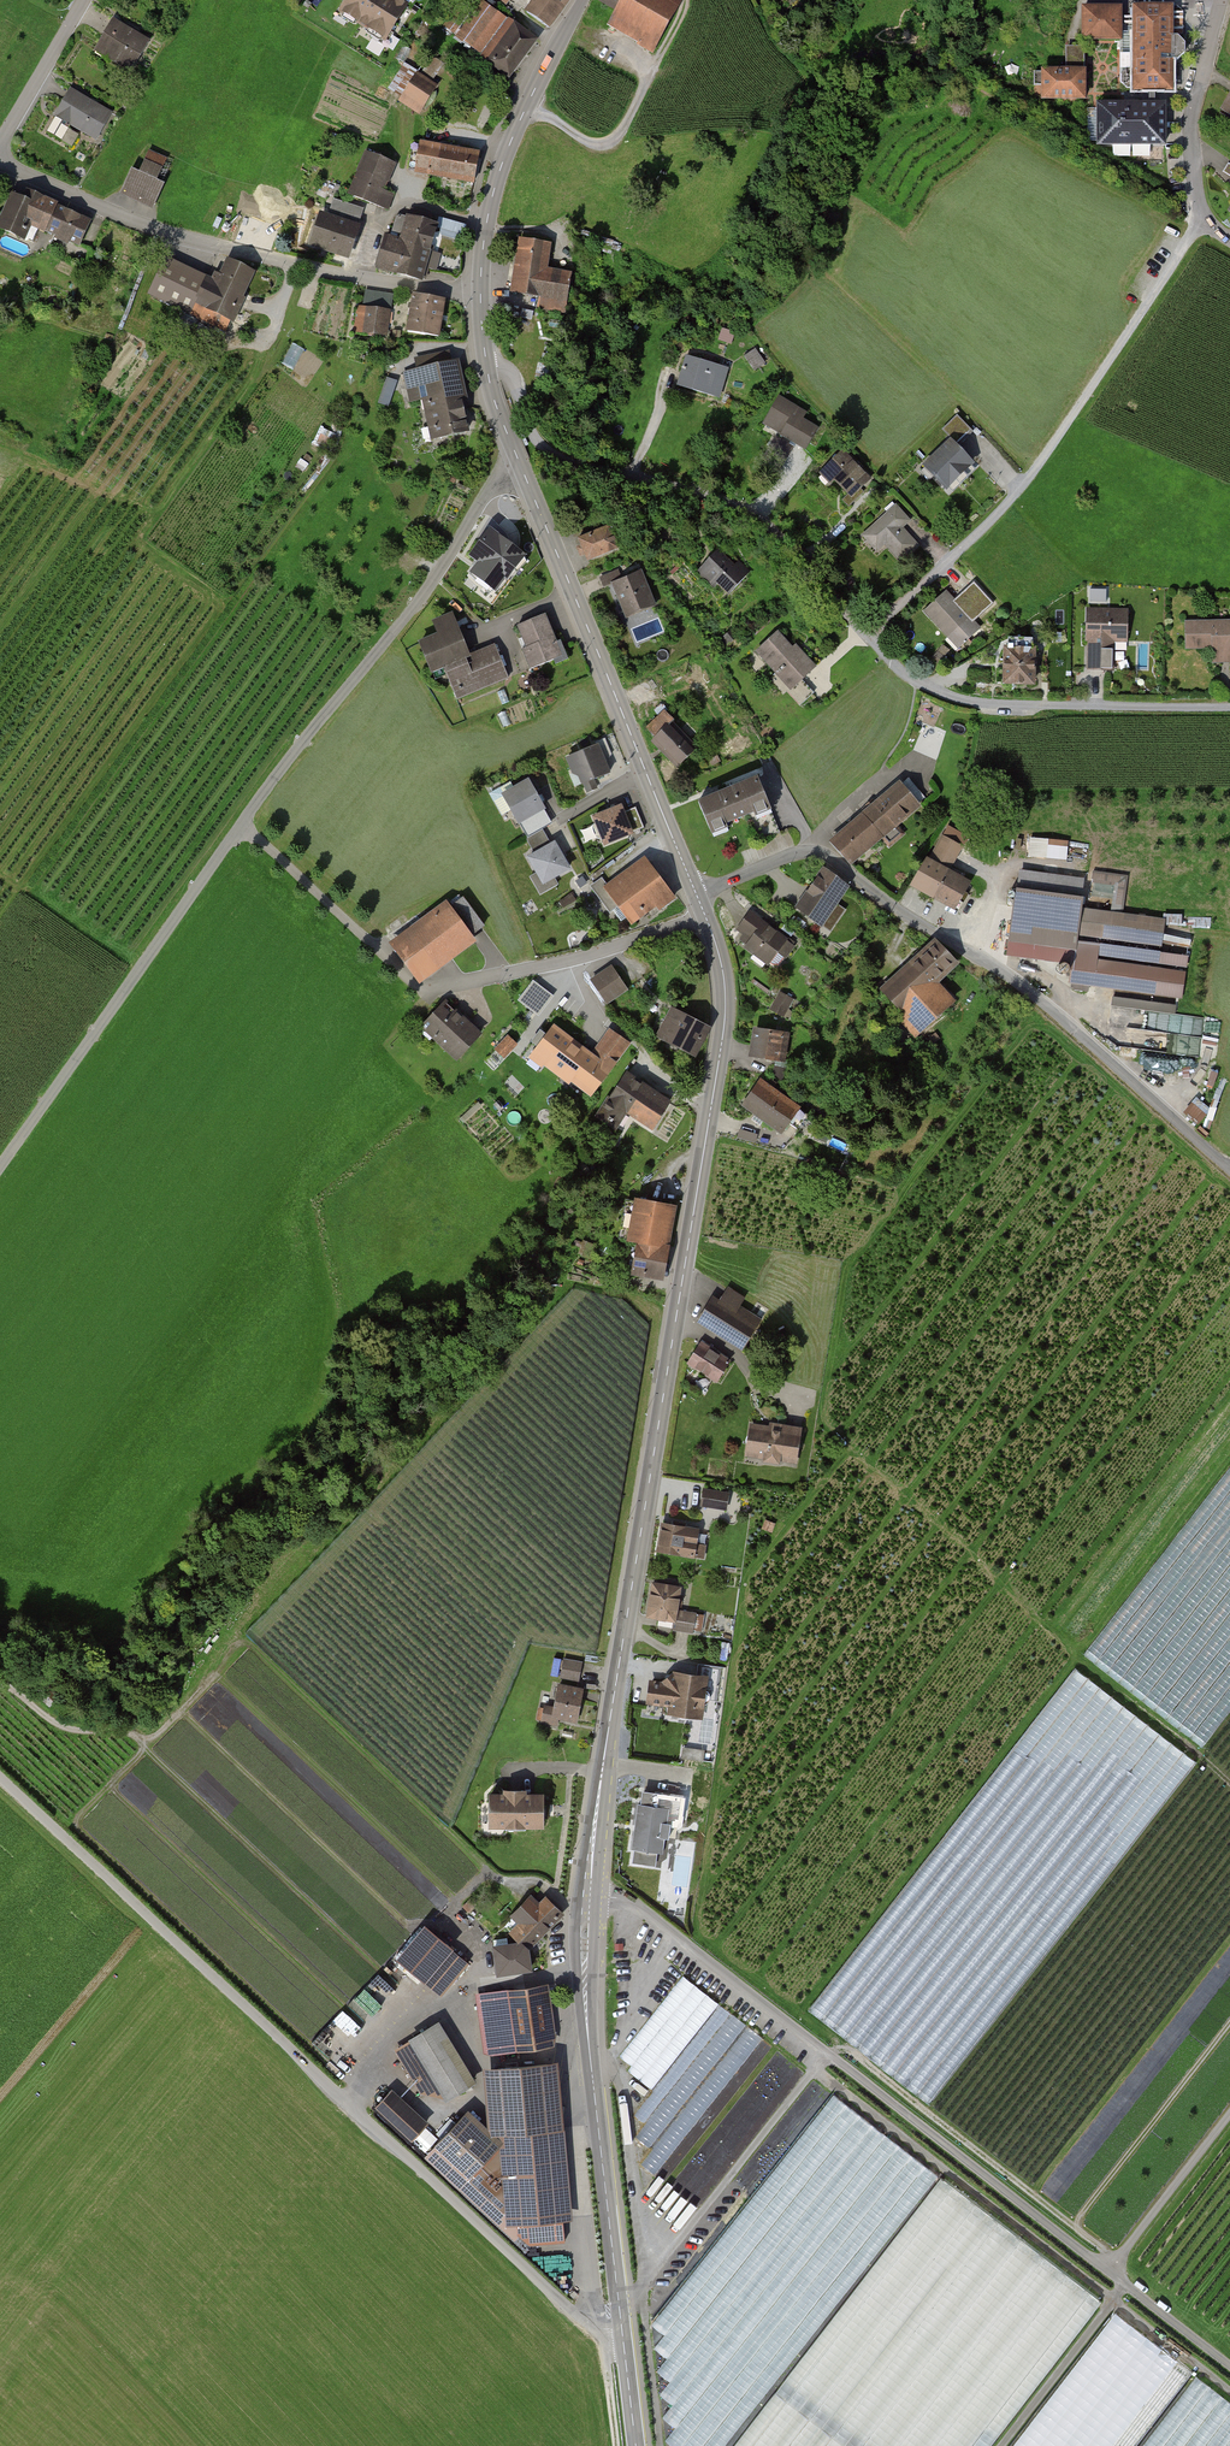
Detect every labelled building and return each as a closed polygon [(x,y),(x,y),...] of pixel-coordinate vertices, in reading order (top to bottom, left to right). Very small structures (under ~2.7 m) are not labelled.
[(391,0),(342,0),(333,14),(384,46),(407,10),(391,0)] [(535,41),(481,0),(474,9),(464,1),(444,28),(509,76),(535,41)] [(525,10),(551,29),(571,0),(533,0),(525,10)] [(616,14),(624,0),(599,0),(597,4),(616,14)] [(608,28),(653,54),(684,0),(683,0),(624,0),(616,14),(608,28)] [(1173,2),(1134,2),(1134,91),(1173,91),(1173,2)] [(1122,9),(1083,9),(1083,43),(1123,43),(1122,9)] [(148,41),(113,20),(95,50),(131,71),(148,41)] [(1133,63),(1123,63),(1124,83),(1133,83),(1133,63)] [(1042,71),(1041,105),(1089,105),(1089,72),(1042,71)] [(436,86),(417,74),(402,97),(420,109),(436,86)] [(97,140),(113,111),(73,88),(57,117),(97,140)] [(1168,101),(1097,102),(1098,145),(1114,145),(1150,145),(1168,145),(1168,101)] [(479,154),(421,143),(416,171),(474,182),(479,154)] [(1150,145),(1114,145),(1114,156),(1150,156),(1150,145)] [(119,195),(154,212),(167,185),(158,181),(168,161),(150,152),(139,173),(131,169),(119,195)] [(393,163),(368,154),(350,195),(387,209),(392,195),(381,191),(393,163)] [(80,249),(93,218),(33,192),(29,201),(10,193),(0,216),(0,230),(23,240),(29,227),(80,249)] [(342,212),(330,208),(317,247),(347,257),(357,227),(339,221),(342,212)] [(412,209),(409,218),(400,215),(396,217),(392,231),(399,233),(397,240),(387,238),(378,267),(420,279),(436,226),(426,223),(429,214),(412,209)] [(551,245),(518,240),(509,290),(542,296),(540,309),(563,313),(569,276),(546,273),(551,245)] [(150,293),(225,328),(252,272),(229,261),(221,276),(215,273),(211,281),(166,260),(150,293)] [(447,300),(412,296),(408,335),(443,338),(447,300)] [(359,306),(356,335),(390,339),(394,310),(359,306)] [(746,353),(757,368),(768,360),(757,345),(746,353)] [(730,368),(686,355),(676,387),(720,400),(730,368)] [(352,356),(347,370),(358,375),(364,361),(352,356)] [(421,402),(429,440),(466,431),(459,400),(468,398),(460,361),(406,374),(413,404),(421,402)] [(387,376),(381,400),(391,402),(398,378),(387,376)] [(803,412),(778,399),(767,421),(783,430),(780,437),(807,451),(818,429),(799,419),(803,412)] [(951,442),(924,467),(951,496),(978,470),(951,442)] [(844,450),(822,469),(850,502),(872,483),(844,450)] [(898,505),(863,534),(878,553),(888,545),(901,560),(919,545),(905,527),(912,521),(898,505)] [(611,521),(576,534),(586,559),(621,546),(611,521)] [(469,572),(496,592),(525,554),(490,527),(469,554),(477,561),(469,572)] [(725,548),(698,572),(726,602),(753,578),(725,548)] [(605,583),(619,577),(615,569),(602,574),(605,583)] [(644,569),(608,582),(623,622),(659,609),(644,569)] [(982,627),(946,590),(924,610),(960,648),(982,627)] [(1127,607),(1085,605),(1084,643),(1126,645),(1127,607)] [(454,613),(433,622),(441,639),(423,646),(435,675),(447,670),(462,704),(513,683),(496,641),(470,651),(454,613)] [(543,619),(520,627),(527,647),(520,650),(529,674),(566,660),(559,642),(553,645),(543,619)] [(1186,622),(1186,649),(1214,649),(1214,664),(1229,664),(1229,621),(1186,622)] [(814,667),(780,631),(756,654),(791,690),(814,667)] [(1037,648),(1002,646),(1000,683),(1035,685),(1037,648)] [(651,741),(674,768),(693,751),(670,724),(651,741)] [(600,747),(567,758),(577,788),(610,777),(600,747)] [(545,812),(529,778),(502,791),(518,825),(545,812)] [(757,779),(698,803),(712,838),(756,820),(771,814),(757,779)] [(902,779),(863,811),(885,837),(923,804),(902,779)] [(623,808),(593,818),(604,847),(634,837),(623,808)] [(863,811),(831,838),(853,863),(885,837),(863,811)] [(771,814),(756,820),(764,838),(779,832),(771,814)] [(1069,855),(1069,835),(1030,835),(1030,855),(1069,855)] [(963,847),(940,837),(929,861),(951,872),(963,847)] [(556,844),(527,859),(542,887),(571,871),(556,844)] [(925,859),(911,889),(958,910),(972,881),(951,872),(929,861),(925,859)] [(671,899),(644,860),(605,887),(632,926),(671,899)] [(821,871),(795,909),(821,927),(847,889),(821,871)] [(1084,892),(1016,882),(1006,951),(1074,961),(1077,939),(1078,932),(1082,905),(1084,892)] [(485,927),(463,899),(450,908),(472,937),(485,927)] [(445,902),(392,942),(421,980),(474,940),(472,937),(450,908),(445,902)] [(799,937),(752,905),(732,935),(779,967),(799,937)] [(1166,918),(1082,905),(1078,932),(1162,945),(1166,918)] [(1188,955),(1077,939),(1074,961),(1071,980),(1182,996),(1188,955)] [(953,965),(932,943),(880,990),(899,1011),(892,1016),(916,1042),(956,1006),(934,982),(953,965)] [(614,962),(592,975),(607,1002),(630,988),(614,962)] [(795,995),(778,988),(770,1007),(787,1015),(795,995)] [(481,1033),(446,1002),(421,1030),(456,1061),(481,1033)] [(710,1031),(677,1014),(664,1042),(696,1058),(710,1031)] [(793,1031),(755,1026),(751,1057),(789,1062),(793,1031)] [(594,1057),(584,1049),(554,1027),(531,1056),(561,1079),(589,1099),(630,1045),(613,1032),(594,1057)] [(1165,1050),(1200,1056),(1204,1036),(1168,1030),(1165,1050)] [(536,1080),(518,1064),(494,1089),(512,1107),(536,1080)] [(671,1102),(626,1074),(607,1104),(654,1132),(671,1102)] [(804,1110),(761,1080),(743,1106),(786,1135),(804,1110)] [(672,1250),(678,1206),(638,1201),(632,1244),(672,1250)] [(672,1250),(632,1244),(628,1278),(668,1283),(672,1250)] [(760,1318),(713,1290),(695,1321),(742,1348),(760,1318)] [(733,1358),(701,1339),(687,1362),(720,1381),(733,1358)] [(799,1431),(753,1426),(750,1459),(795,1464),(799,1431)] [(718,1485),(703,1483),(700,1504),(715,1507),(718,1485)] [(719,1487),(719,1507),(729,1507),(729,1487),(719,1487)] [(706,1530),(660,1522),(655,1549),(702,1557),(706,1530)] [(1087,1654),(1207,1742),(1208,1731),(1201,1732),(1197,1727),(1209,1712),(1195,1710),(1197,1697),(1226,1678),(1212,1696),(1225,1706),(1224,1719),(1229,1711),(1229,1648),(1225,1655),(1222,1641),(1190,1638),(1196,1631),(1179,1630),(1191,1613),(1180,1604),(1189,1592),(1173,1595),(1174,1582),(1160,1581),(1169,1569),(1164,1549),(1087,1654)] [(683,1585),(650,1579),(643,1614),(676,1620),(678,1607),(683,1585)] [(678,1607),(676,1625),(694,1628),(697,1610),(678,1607)] [(584,1663),(566,1659),(562,1676),(580,1680),(584,1663)] [(1081,1913),(1197,1754),(1070,1663),(815,2014),(936,2101),(1075,1909),(1081,1913)] [(675,1667),(672,1689),(650,1685),(647,1706),(701,1713),(707,1671),(675,1667)] [(554,1718),(580,1722),(584,1690),(559,1686),(554,1718)] [(684,1756),(707,1756),(707,1746),(685,1746),(684,1756)] [(544,1788),(484,1790),(485,1828),(545,1826),(544,1788)] [(667,1795),(645,1792),(643,1807),(638,1806),(633,1850),(638,1850),(636,1863),(655,1866),(658,1852),(663,1853),(666,1837),(670,1838),(672,1829),(668,1827),(670,1812),(665,1811),(667,1795)] [(529,1949),(565,1912),(545,1893),(538,1899),(531,1892),(509,1915),(516,1923),(508,1932),(516,1938),(491,1942),(495,1974),(531,1967),(529,1949)] [(447,1944),(420,1978),(441,1995),(468,1961),(447,1944)] [(630,2069),(656,2088),(720,1999),(684,1973),(623,2056),(634,2063),(630,2069)] [(367,2017),(382,2000),(365,1985),(350,2002),(367,2017)] [(547,1988),(485,1998),(500,2106),(558,2101),(547,1988)] [(703,2121),(732,2077),(732,2052),(728,2049),(732,2043),(731,2009),(718,2001),(641,2116),(648,2120),(637,2136),(654,2147),(644,2163),(660,2174),(683,2139),(683,2156),(680,2161),(680,2172),(674,2181),(685,2188),(685,2192),(703,2205),(734,2159),(733,2105),(718,2127),(703,2128),(703,2121)] [(344,2006),(334,2017),(352,2032),(361,2021),(344,2006)] [(328,2024),(343,2042),(350,2035),(336,2017),(328,2024)] [(438,2018),(407,2036),(409,2040),(444,2098),(474,2080),(438,2018)] [(750,2025),(732,2048),(734,2101),(733,2102),(735,2161),(748,2146),(743,2142),(743,2133),(756,2116),(756,2117),(767,2103),(777,2103),(772,2098),(784,2098),(807,2070),(750,2025)] [(444,2098),(409,2040),(394,2049),(419,2092),(444,2098)] [(391,2087),(374,2106),(412,2140),(429,2121),(391,2087)] [(1102,2291),(828,2093),(736,2218),(741,2421),(849,2273),(815,2287),(806,2267),(798,2271),(816,2247),(795,2255),(798,2251),(791,2246),(799,2246),(815,2224),(826,2224),(818,2235),(833,2235),(833,2215),(854,2215),(863,2236),(878,2229),(883,2233),(883,2235),(891,2232),(891,2247),(746,2445),(989,2445),(1102,2291)] [(476,2115),(466,2106),(423,2155),(513,2240),(519,2234),(528,2243),(564,2241),(562,2219),(572,2219),(565,2124),(555,2124),(553,2108),(476,2115)] [(741,2423),(736,2210),(653,2322),(666,2332),(656,2346),(669,2355),(659,2369),(672,2378),(662,2392),(675,2401),(664,2415),(677,2425),(667,2438),(678,2445),(724,2445),(741,2423)] [(1193,2365),(1114,2308),(1014,2445),(1134,2445),(1193,2365)] [(1198,2375),(1150,2439),(1158,2445),(1229,2445),(1229,2398),(1198,2375)]
